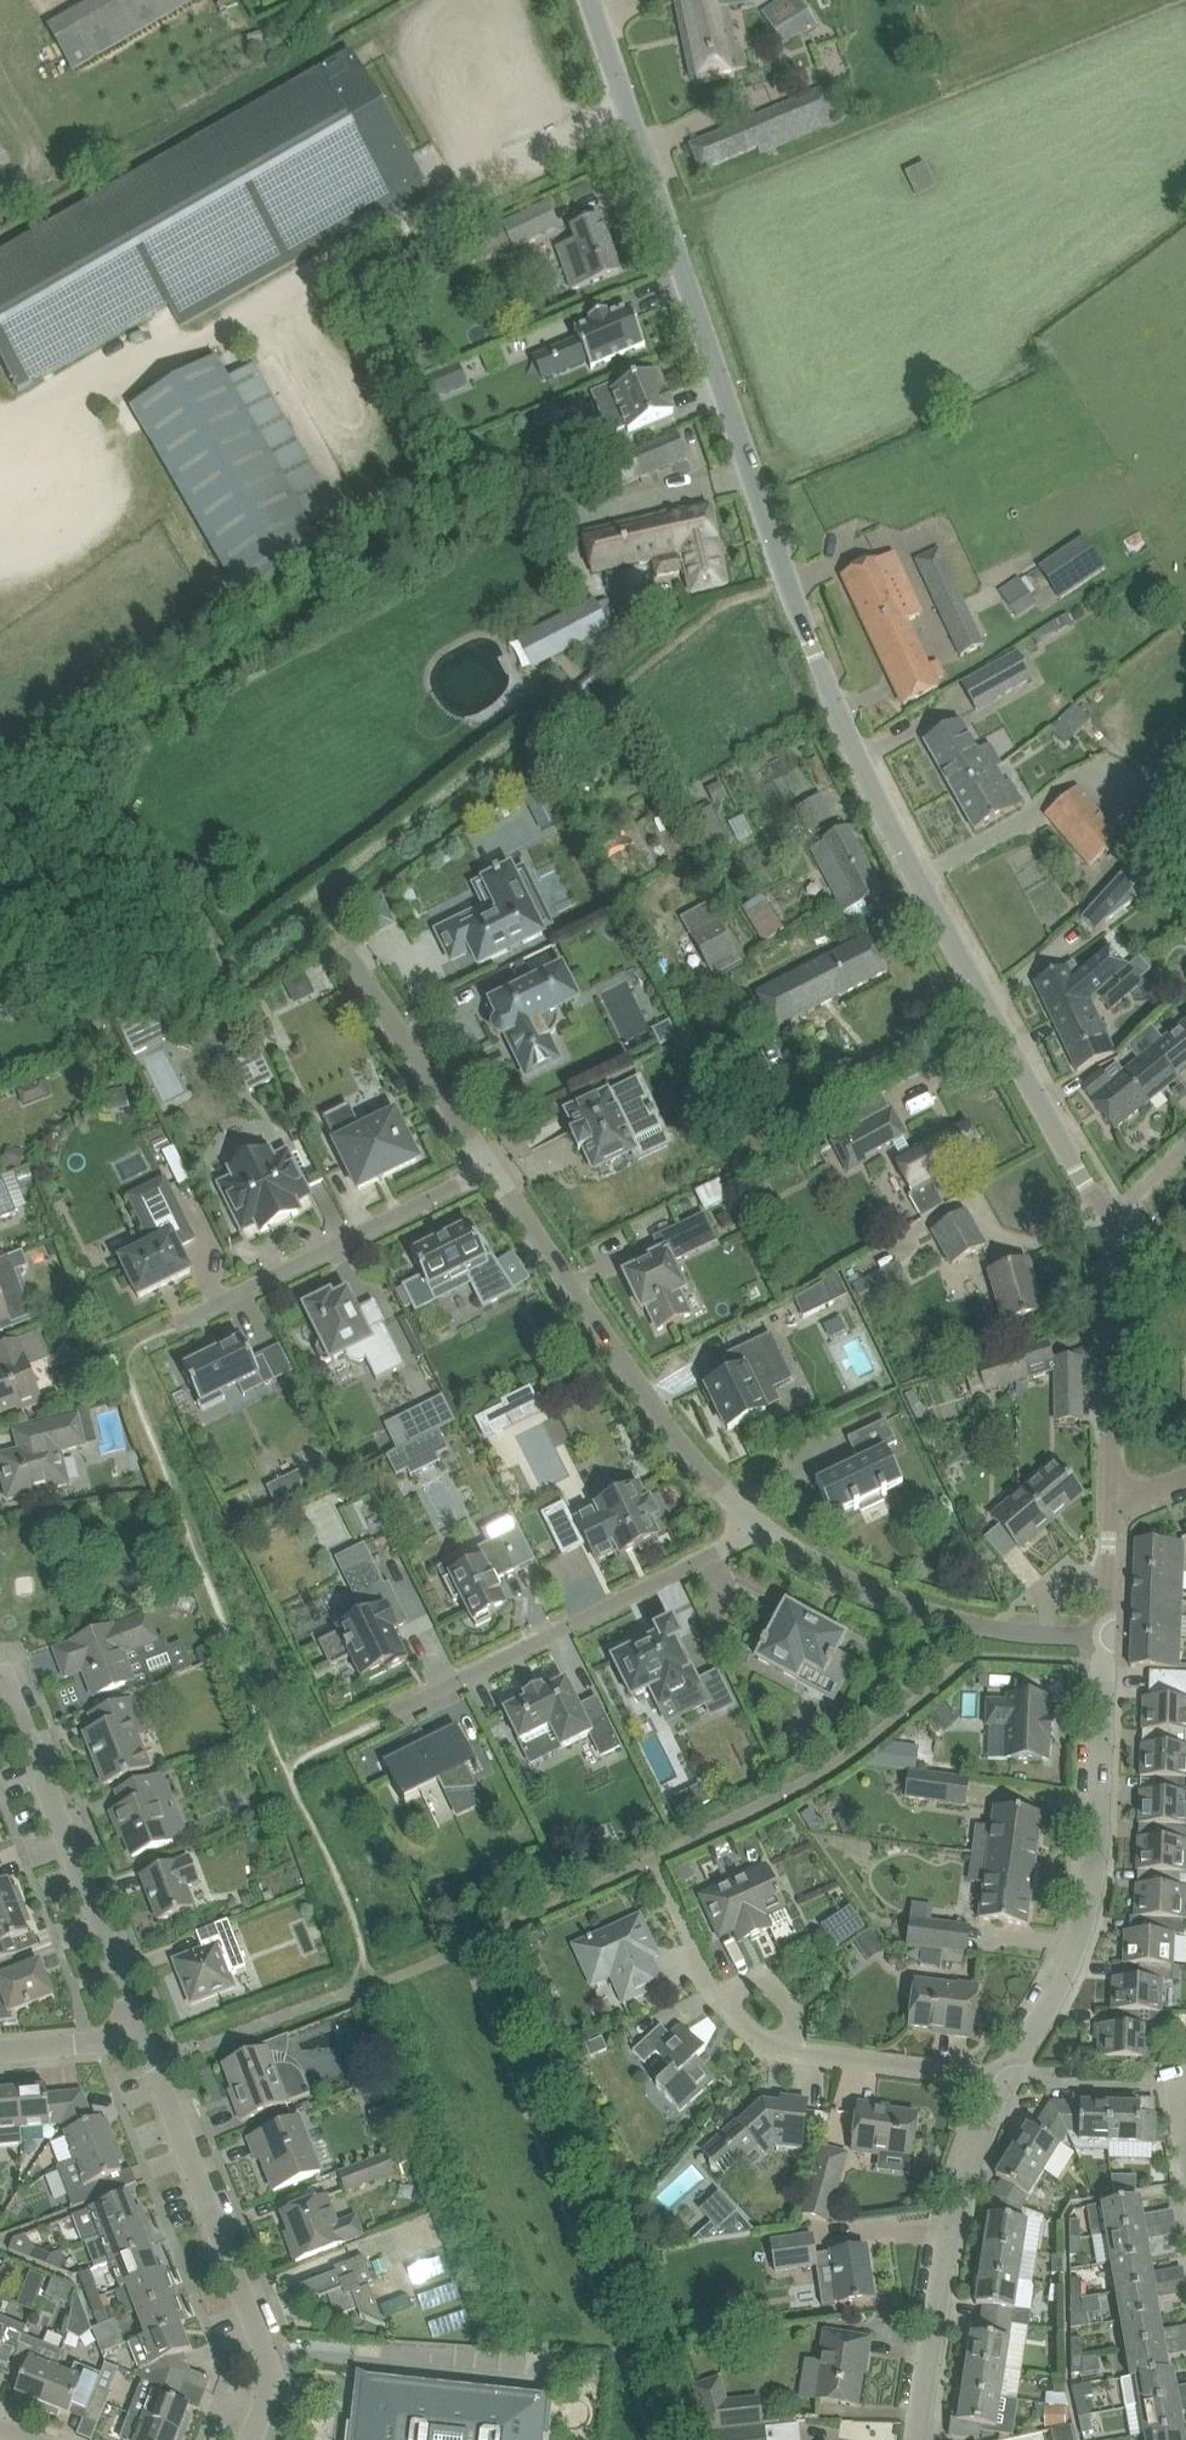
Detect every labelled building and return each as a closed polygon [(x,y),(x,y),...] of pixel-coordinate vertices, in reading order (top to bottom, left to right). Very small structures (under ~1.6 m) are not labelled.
[(57,41),(73,69),(191,0),(111,0),(115,7),(57,41)] [(691,79),(739,69),(731,33),(727,9),(746,5),(745,0),(674,0),(691,79)] [(780,40),(813,19),(800,0),(777,0),(761,10),(780,40)] [(104,195),(103,192),(0,250),(0,358),(19,391),(168,306),(180,327),(397,203),(397,204),(424,188),(403,151),(406,149),(360,69),(357,71),(348,54),(321,70),(104,195)] [(690,146),(700,171),(757,147),(760,153),(833,122),(820,92),(690,146)] [(482,233),(491,254),(510,244),(512,247),(556,227),(546,205),(482,233)] [(556,247),(572,290),(619,273),(599,217),(571,227),(576,240),(556,247)] [(575,331),(578,338),(552,350),(561,372),(588,361),(591,368),(645,345),(629,308),(575,331)] [(459,361),(467,379),(502,364),(495,346),(459,361)] [(434,370),(424,348),(405,357),(415,378),(434,370)] [(323,547),(312,528),(338,512),(253,366),(229,381),(215,357),(130,406),(238,595),(323,547)] [(628,432),(673,413),(670,408),(672,407),(667,394),(665,395),(655,373),(611,391),(618,408),(602,415),(610,432),(625,426),(628,432)] [(654,442),(604,463),(605,465),(613,485),(614,488),(664,467),(687,458),(676,433),(654,442)] [(571,470),(607,455),(599,437),(564,452),(571,470)] [(716,547),(717,547),(708,504),(684,509),(580,535),(590,576),(651,561),(655,577),(686,569),(691,593),(724,585),(716,547)] [(1036,562),(1055,592),(1069,583),(1066,577),(1070,575),(1075,582),(1105,565),(1087,533),(1036,562)] [(960,657),(983,646),(939,550),(915,560),(960,657)] [(937,689),(887,581),(901,574),(892,554),(877,561),(877,559),(842,575),(903,705),(937,689)] [(1019,578),(999,591),(1016,616),(1035,603),(1019,578)] [(536,624),(553,657),(610,629),(592,596),(536,624)] [(975,710),(1032,678),(1017,653),(961,684),(975,710)] [(1074,734),(1089,720),(1077,706),(1061,720),(1074,734)] [(989,773),(971,742),(959,721),(923,741),(952,793),(989,773)] [(989,773),(952,793),(974,831),(1022,804),(1009,781),(997,788),(989,773)] [(718,782),(706,788),(713,801),(724,795),(718,782)] [(1045,814),(1089,866),(1120,839),(1076,787),(1045,814)] [(696,811),(693,813),(710,848),(727,840),(710,804),(709,804),(707,800),(694,807),(696,811)] [(637,871),(674,844),(647,806),(609,833),(637,871)] [(848,915),(851,917),(855,918),(860,918),(865,916),(870,914),(870,916),(888,907),(846,827),(821,840),(822,841),(810,847),(844,912),(846,912),(848,915)] [(490,916),(463,929),(459,921),(437,932),(451,960),(471,951),(478,965),(542,934),(540,930),(544,928),(547,923),(547,917),(545,913),(541,909),(535,909),(531,911),(521,892),(526,890),(529,885),(529,879),(526,875),(522,871),(516,871),(512,873),(510,869),(499,874),(497,870),(492,872),(494,876),(475,886),(490,916)] [(1105,922),(1138,897),(1132,891),(1133,890),(1118,877),(1081,919),(1095,932),(1104,921),(1105,922)] [(741,906),(762,941),(783,929),(761,894),(741,906)] [(708,903),(681,918),(689,934),(709,970),(710,969),(714,977),(741,962),(737,955),(717,919),(708,903)] [(755,993),(774,1029),(774,1030),(887,971),(867,935),(817,961),(810,948),(788,959),(795,972),(755,993)] [(523,961),(514,965),(521,979),(530,975),(523,961)] [(1085,1004),(1097,993),(1116,977),(1115,976),(1114,976),(1107,961),(1069,980),(1063,969),(1034,982),(1052,1019),(1085,1004)] [(1097,993),(1106,1005),(1110,1010),(1141,985),(1127,968),(1126,969),(1116,977),(1097,993)] [(494,1026),(494,1027),(495,1029),(495,1031),(497,1033),(498,1034),(500,1035),(502,1035),(504,1035),(506,1034),(526,1075),(557,1060),(547,1039),(550,1036),(553,1034),(554,1032),(555,1030),(556,1029),(557,1027),(557,1025),(558,1023),(558,1019),(558,1017),(558,1015),(557,1011),(556,1009),(576,1000),(561,969),(491,1003),(499,1019),(498,1020),(497,1021),(495,1022),(495,1024),(494,1024),(494,1026)] [(285,984),(291,997),(311,987),(304,974),(285,984)] [(1085,1004),(1052,1019),(1077,1072),(1109,1056),(1085,1004)] [(1140,1035),(1176,1080),(1179,1077),(1177,1075),(1185,1067),(1185,1020),(1161,1040),(1151,1027),(1140,1035)] [(166,1040),(157,1022),(116,1023),(132,1057),(166,1040)] [(1114,1130),(1176,1080),(1140,1035),(1126,1051),(1135,1062),(1120,1075),(1115,1068),(1105,1076),(1101,1071),(1100,1072),(1081,1087),(1114,1130)] [(271,1079),(258,1053),(236,1064),(249,1090),(271,1079)] [(44,1080),(17,1089),(23,1105),(49,1096),(44,1080)] [(669,1143),(662,1128),(639,1081),(608,1096),(607,1093),(606,1093),(566,1112),(566,1114),(567,1115),(574,1129),(574,1131),(576,1133),(571,1136),(578,1151),(583,1149),(585,1152),(593,1169),(633,1150),(637,1159),(669,1143)] [(323,1118),(358,1189),(417,1160),(394,1114),(361,1131),(348,1105),(323,1118)] [(845,1167),(905,1135),(891,1109),(860,1126),(851,1108),(822,1124),(845,1167)] [(910,1196),(921,1218),(943,1205),(932,1184),(984,1155),(966,1121),(894,1160),(913,1194),(910,1196)] [(7,1147),(3,1163),(20,1167),(24,1151),(7,1147)] [(293,1204),(308,1197),(286,1154),(272,1161),(268,1152),(263,1154),(261,1149),(255,1147),(249,1147),(238,1152),(235,1157),(232,1163),(235,1168),(231,1170),(235,1179),(221,1186),(242,1229),(257,1223),(261,1231),(272,1226),(272,1225),(272,1224),(272,1223),(285,1217),(285,1218),(286,1218),(287,1218),(298,1213),(293,1204)] [(742,1151),(731,1157),(737,1168),(748,1162),(747,1160),(742,1151)] [(16,1212),(1,1175),(0,1176),(0,1219),(16,1212)] [(119,1260),(138,1298),(190,1272),(178,1247),(193,1239),(164,1180),(129,1197),(152,1244),(119,1260)] [(929,1228),(949,1266),(984,1247),(964,1209),(929,1228)] [(678,1292),(684,1289),(671,1262),(715,1241),(703,1216),(678,1228),(684,1241),(645,1259),(647,1263),(625,1274),(641,1309),(647,1307),(658,1330),(689,1315),(678,1292)] [(486,1258),(470,1225),(411,1255),(422,1276),(401,1287),(414,1312),(434,1302),(430,1294),(467,1276),(482,1307),(515,1291),(491,1255),(486,1258)] [(10,1318),(11,1321),(31,1313),(14,1270),(27,1265),(21,1249),(0,1257),(0,1322),(10,1318)] [(989,1272),(1004,1322),(1041,1312),(1026,1261),(989,1272)] [(852,1285),(863,1305),(907,1281),(897,1262),(852,1285)] [(794,1299),(803,1318),(833,1303),(823,1283),(794,1299)] [(349,1357),(359,1361),(365,1358),(376,1380),(404,1366),(383,1323),(366,1331),(346,1293),(332,1300),(330,1295),(326,1297),(321,1295),(310,1301),(308,1306),(305,1307),(322,1342),(316,1345),(315,1349),(320,1361),(325,1362),(346,1352),(349,1357)] [(7,1411),(16,1407),(18,1411),(22,1409),(41,1402),(25,1360),(44,1353),(37,1333),(0,1348),(0,1414),(7,1411)] [(753,1388),(788,1371),(766,1336),(722,1357),(730,1375),(706,1387),(727,1430),(765,1412),(753,1388)] [(184,1373),(182,1374),(183,1375),(185,1374),(190,1383),(188,1384),(188,1385),(190,1384),(202,1409),(224,1398),(222,1393),(225,1392),(225,1391),(222,1392),(220,1389),(236,1381),(238,1385),(258,1376),(263,1386),(274,1380),(262,1356),(253,1361),(242,1339),(182,1368),(184,1373)] [(1026,1376),(1023,1365),(1051,1356),(1047,1343),(1019,1352),(1019,1353),(978,1366),(985,1389),(1026,1376)] [(1090,1400),(1088,1347),(1071,1353),(1071,1358),(1055,1359),(1055,1370),(1057,1421),(1081,1420),(1081,1402),(1080,1402),(1080,1400),(1090,1400)] [(1055,1370),(1052,1359),(1051,1356),(1023,1365),(1024,1367),(1026,1376),(1027,1379),(1055,1370)] [(441,1396),(424,1404),(438,1431),(454,1423),(441,1396)] [(477,1420),(486,1437),(512,1424),(503,1407),(477,1420)] [(14,1431),(18,1450),(0,1455),(0,1471),(7,1499),(30,1494),(31,1497),(40,1495),(52,1491),(51,1488),(68,1484),(60,1451),(85,1445),(84,1441),(96,1438),(88,1408),(76,1411),(77,1415),(14,1431)] [(885,1449),(896,1443),(885,1420),(847,1438),(858,1462),(815,1482),(832,1518),(853,1508),(854,1509),(859,1507),(857,1505),(880,1494),(881,1496),(886,1494),(885,1493),(902,1485),(885,1449)] [(407,1469),(411,1476),(440,1462),(436,1455),(448,1449),(438,1431),(387,1457),(395,1474),(407,1469)] [(1056,1463),(1024,1490),(1051,1521),(1082,1494),(1056,1463)] [(271,1489),(278,1505),(304,1492),(297,1477),(271,1489)] [(618,1491),(620,1495),(595,1507),(597,1509),(575,1520),(576,1521),(572,1524),(563,1505),(544,1514),(563,1554),(582,1544),(581,1542),(586,1540),(596,1561),(617,1551),(619,1555),(639,1545),(641,1549),(656,1542),(654,1538),(658,1536),(650,1520),(657,1517),(649,1500),(646,1502),(638,1486),(635,1487),(633,1484),(618,1491)] [(1051,1521),(1024,1490),(992,1517),(1019,1548),(1051,1521)] [(331,1544),(362,1530),(352,1508),(321,1522),(331,1544)] [(466,1568),(443,1580),(453,1601),(460,1598),(461,1597),(476,1627),(491,1619),(488,1614),(505,1606),(499,1594),(501,1593),(494,1580),(516,1569),(534,1561),(511,1515),(481,1530),(488,1543),(465,1554),(460,1556),(466,1568)] [(1135,1540),(1134,1572),(1182,1574),(1183,1542),(1135,1540)] [(373,1542),(364,1546),(369,1557),(378,1553),(373,1542)] [(342,1556),(348,1569),(370,1558),(369,1557),(364,1546),(363,1545),(342,1556)] [(1134,1572),(1132,1603),(1181,1605),(1182,1574),(1134,1572)] [(336,1629),(338,1633),(319,1642),(331,1666),(350,1657),(361,1679),(365,1677),(366,1678),(368,1679),(369,1679),(370,1679),(406,1661),(391,1631),(407,1623),(388,1584),(362,1597),(370,1612),(336,1629)] [(1132,1603),(1131,1635),(1179,1637),(1181,1605),(1132,1603)] [(844,1637),(825,1627),(826,1626),(805,1615),(804,1616),(786,1606),(765,1645),(763,1644),(760,1651),(762,1652),(757,1660),(796,1681),(804,1666),(823,1676),(828,1666),(830,1667),(834,1660),(832,1659),(844,1637)] [(123,1654),(157,1641),(147,1614),(113,1627),(112,1626),(72,1642),(72,1643),(54,1650),(61,1669),(64,1677),(82,1670),(92,1696),(133,1681),(123,1654)] [(697,1682),(689,1666),(686,1667),(677,1649),(680,1647),(676,1639),(679,1637),(671,1622),(656,1630),(659,1636),(633,1649),(628,1647),(617,1653),(615,1657),(613,1659),(632,1696),(650,1687),(658,1704),(676,1695),(685,1712),(706,1702),(711,1713),(731,1704),(716,1673),(697,1682)] [(1179,1637),(1131,1635),(1130,1667),(1178,1669),(1179,1637)] [(212,1646),(197,1652),(202,1665),(217,1659),(212,1646)] [(523,1695),(526,1700),(504,1711),(519,1742),(550,1727),(560,1748),(590,1734),(600,1756),(619,1746),(604,1716),(587,1725),(565,1681),(543,1692),(541,1687),(523,1695)] [(1167,1731),(1185,1732),(1185,1683),(1168,1683),(1168,1699),(1143,1698),(1142,1730),(1167,1731)] [(1004,1759),(1048,1761),(1049,1741),(1050,1741),(1051,1716),(1050,1716),(1050,1696),(1007,1694),(1006,1701),(986,1701),(985,1726),(1006,1726),(1004,1759)] [(89,1714),(95,1730),(84,1734),(103,1785),(149,1767),(130,1718),(137,1715),(130,1698),(89,1714)] [(931,1717),(941,1728),(955,1715),(946,1704),(931,1717)] [(384,1765),(400,1797),(437,1778),(443,1792),(476,1790),(478,1794),(480,1794),(465,1765),(473,1761),(457,1728),(384,1765)] [(1154,1777),(1185,1779),(1185,1732),(1167,1731),(1166,1746),(1141,1745),(1140,1777),(1154,1777)] [(941,1777),(968,1780),(968,1779),(908,1771),(904,1797),(964,1805),(965,1804),(938,1800),(941,1777)] [(123,1808),(111,1813),(118,1829),(121,1828),(132,1856),(173,1841),(158,1803),(170,1798),(161,1775),(117,1792),(123,1808)] [(1163,1825),(1185,1826),(1185,1779),(1154,1777),(1154,1792),(1139,1791),(1138,1824),(1163,1825)] [(994,1807),(987,1855),(1035,1862),(1042,1813),(994,1807)] [(846,1810),(836,1816),(846,1834),(856,1828),(846,1810)] [(1161,1872),(1185,1873),(1185,1872),(1185,1826),(1163,1825),(1162,1839),(1137,1838),(1136,1871),(1161,1872)] [(1035,1862),(987,1855),(978,1918),(1027,1925),(1035,1862)] [(185,1887),(199,1882),(190,1859),(176,1864),(176,1862),(141,1876),(158,1921),(193,1908),(185,1887)] [(688,1865),(677,1870),(683,1884),(694,1878),(688,1865)] [(715,1889),(699,1896),(719,1938),(734,1931),(745,1926),(750,1937),(769,1929),(770,1928),(765,1917),(784,1908),(765,1866),(744,1876),(726,1884),(729,1891),(718,1896),(715,1889)] [(1150,1918),(1185,1920),(1185,1919),(1185,1872),(1185,1873),(1161,1872),(1160,1886),(1136,1885),(1134,1918),(1150,1918)] [(16,1888),(11,1890),(7,1880),(0,1883),(0,1914),(23,1905),(16,1888)] [(249,1890),(239,1894),(243,1904),(253,1901),(249,1890)] [(12,1957),(6,1943),(28,1934),(24,1925),(30,1923),(23,1905),(0,1914),(0,1961),(12,1957)] [(828,1931),(838,1946),(867,1927),(853,1905),(842,1913),(846,1919),(828,1931)] [(573,1946),(586,1975),(606,1966),(623,2003),(662,1985),(650,1958),(657,1955),(639,1916),(573,1946)] [(1123,1964),(1138,1965),(1173,1966),(1173,1965),(1172,1965),(1173,1936),(1184,1936),(1185,1920),(1150,1918),(1149,1933),(1124,1932),(1123,1964)] [(903,1945),(921,1948),(941,1950),(964,1953),(966,1953),(969,1927),(907,1919),(903,1945)] [(181,1959),(178,1960),(176,1965),(177,1967),(176,1968),(184,1988),(185,1988),(191,2003),(203,1999),(233,1987),(229,1975),(246,1968),(240,1955),(237,1946),(227,1920),(218,1924),(196,1933),(202,1950),(180,1958),(181,1959)] [(868,1934),(853,1945),(866,1963),(881,1953),(868,1934)] [(962,1964),(964,1953),(941,1950),(940,1961),(962,1964)] [(0,1961),(0,1995),(2,1994),(3,1998),(0,1999),(0,2023),(16,2021),(16,2019),(13,2019),(13,2012),(52,1996),(39,1962),(17,1971),(12,1957),(0,1961)] [(1111,2011),(1126,2011),(1168,2013),(1168,2012),(1161,2011),(1162,1981),(1172,1981),(1173,1966),(1138,1965),(1137,1979),(1113,1978),(1111,2011)] [(943,2030),(942,2034),(971,2038),(977,1990),(914,1982),(909,2026),(943,2030)] [(1101,2039),(1100,2057),(1149,2059),(1151,2028),(1167,2029),(1168,2013),(1126,2011),(1126,2026),(1094,2024),(1093,2039),(1101,2039)] [(695,2061),(705,2052),(681,2027),(671,2037),(660,2025),(632,2051),(644,2064),(656,2053),(672,2071),(656,2086),(679,2111),(713,2080),(695,2061)] [(265,2049),(223,2065),(238,2102),(234,2103),(241,2121),(286,2103),(307,2095),(299,2076),(298,2074),(297,2073),(296,2072),(294,2070),(293,2069),(291,2068),(289,2068),(288,2067),(286,2066),(284,2066),(272,2067),(265,2049)] [(36,2083),(17,2085),(21,2129),(50,2126),(50,2125),(62,2123),(81,2092),(47,2096),(46,2088),(37,2089),(36,2083)] [(17,2085),(0,2087),(0,2147),(22,2145),(21,2129),(17,2085)] [(93,2122),(81,2092),(62,2123),(66,2132),(64,2133),(75,2160),(115,2144),(108,2127),(103,2129),(100,2120),(93,2122)] [(765,2104),(761,2099),(717,2138),(702,2153),(710,2162),(709,2164),(709,2166),(710,2169),(714,2172),(717,2172),(720,2170),(724,2175),(738,2161),(756,2144),(765,2154),(775,2145),(801,2148),(807,2102),(780,2098),(779,2106),(765,2104)] [(1090,2104),(1050,2103),(1067,2134),(1079,2134),(1078,2142),(1108,2143),(1110,2099),(1091,2098),(1090,2104)] [(1129,2099),(1110,2099),(1108,2143),(1153,2144),(1154,2114),(1139,2113),(1140,2106),(1129,2105),(1129,2099)] [(916,2115),(888,2111),(889,2107),(858,2103),(851,2151),(869,2154),(869,2150),(911,2156),(916,2115)] [(1027,2125),(1011,2151),(1044,2171),(1067,2134),(1050,2103),(1033,2129),(1027,2125)] [(260,2158),(273,2191),(320,2173),(299,2120),(248,2139),(256,2160),(260,2158)] [(122,2162),(115,2144),(75,2160),(57,2167),(73,2208),(113,2192),(108,2178),(120,2173),(117,2164),(122,2162)] [(1002,2180),(992,2197),(1021,2208),(1044,2171),(1011,2151),(995,2176),(1002,2180)] [(338,2170),(339,2173),(346,2191),(394,2173),(385,2152),(338,2170)] [(800,2214),(829,2222),(841,2181),(812,2173),(800,2214)] [(1126,2178),(1110,2177),(1113,2194),(1126,2192),(1126,2178)] [(85,2242),(101,2236),(139,2221),(138,2220),(128,2194),(72,2216),(82,2242),(84,2241),(85,2242)] [(288,2243),(295,2261),(364,2235),(355,2214),(336,2221),(326,2196),(304,2205),(281,2214),(292,2242),(288,2243)] [(712,2221),(690,2240),(693,2243),(755,2234),(756,2233),(735,2209),(733,2212),(719,2196),(703,2211),(712,2221)] [(992,2197),(984,2246),(1022,2252),(1026,2222),(1019,2221),(1021,2208),(992,2197)] [(1101,2205),(1106,2234),(1144,2228),(1139,2198),(1101,2205)] [(101,2236),(110,2262),(149,2247),(145,2237),(150,2235),(144,2218),(138,2220),(139,2221),(101,2236)] [(1069,2220),(1069,2238),(1080,2238),(1080,2220),(1069,2220)] [(1106,2234),(1111,2263),(1149,2257),(1144,2228),(1106,2234)] [(770,2242),(774,2271),(817,2265),(813,2236),(770,2242)] [(1080,2238),(1069,2238),(1069,2256),(1080,2256),(1080,2238)] [(984,2246),(980,2275),(1018,2280),(1022,2252),(984,2246)] [(121,2289),(126,2287),(126,2285),(159,2273),(158,2272),(149,2247),(110,2262),(121,2289)] [(873,2298),(865,2247),(831,2252),(838,2303),(873,2298)] [(32,2259),(46,2265),(50,2255),(36,2249),(32,2259)] [(50,2255),(46,2265),(72,2275),(84,2270),(64,2261),(50,2255)] [(369,2287),(374,2285),(363,2256),(333,2267),(335,2272),(302,2285),(303,2287),(302,2289),(296,2287),(295,2288),(319,2299),(327,2296),(331,2303),(350,2311),(357,2309),(360,2317),(384,2328),(385,2326),(379,2323),(380,2321),(382,2320),(369,2287)] [(1051,2256),(1052,2274),(1062,2274),(1062,2256),(1051,2256)] [(1111,2263),(1116,2292),(1154,2285),(1149,2257),(1111,2263)] [(382,2259),(371,2263),(375,2274),(387,2270),(382,2259)] [(126,2285),(126,2287),(136,2311),(174,2296),(164,2270),(158,2272),(159,2273),(126,2285)] [(28,2271),(15,2303),(30,2309),(43,2278),(28,2271)] [(79,2278),(88,2300),(100,2296),(91,2274),(79,2278)] [(1013,2310),(1018,2280),(980,2275),(975,2304),(983,2306),(980,2320),(1020,2327),(1028,2328),(1030,2312),(1013,2310)] [(1070,2279),(1070,2297),(1081,2297),(1081,2279),(1070,2279)] [(1116,2292),(1120,2321),(1158,2314),(1154,2285),(1116,2292)] [(66,2330),(79,2338),(91,2328),(75,2288),(66,2330)] [(100,2296),(88,2300),(98,2325),(109,2320),(100,2296)] [(184,2322),(174,2296),(136,2311),(145,2335),(146,2337),(178,2324),(179,2325),(184,2323),(184,2322)] [(1081,2297),(1070,2297),(1071,2329),(1090,2325),(1087,2314),(1081,2314),(1081,2297)] [(22,2335),(26,2325),(0,2314),(0,2372),(6,2375),(22,2335)] [(1120,2321),(1125,2349),(1163,2343),(1158,2314),(1120,2321)] [(971,2334),(966,2363),(1004,2369),(1010,2334),(1019,2336),(1020,2327),(980,2320),(978,2335),(971,2334)] [(189,2351),(179,2325),(178,2324),(146,2337),(145,2335),(128,2341),(129,2344),(138,2367),(182,2383),(186,2373),(179,2355),(189,2351)] [(822,2363),(816,2400),(856,2406),(861,2372),(858,2372),(864,2339),(864,2338),(825,2332),(820,2363),(822,2363)] [(711,2333),(680,2337),(681,2346),(712,2342),(711,2333)] [(56,2368),(63,2351),(22,2335),(6,2375),(20,2380),(15,2393),(24,2397),(22,2402),(40,2409),(56,2368)] [(95,2339),(101,2353),(111,2349),(105,2335),(95,2339)] [(1071,2339),(1071,2357),(1082,2356),(1082,2338),(1071,2339)] [(1119,2378),(1119,2380),(1168,2372),(1168,2371),(1163,2343),(1125,2349),(1130,2376),(1119,2378)] [(1082,2356),(1071,2357),(1071,2374),(1082,2374),(1082,2356)] [(966,2363),(962,2392),(1000,2398),(1004,2369),(966,2363)] [(73,2402),(87,2407),(95,2388),(100,2376),(73,2365),(70,2374),(56,2368),(40,2409),(57,2416),(59,2411),(68,2414),(73,2402)] [(143,2419),(143,2420),(184,2435),(190,2417),(185,2415),(188,2406),(199,2410),(205,2392),(182,2383),(138,2367),(142,2378),(129,2414),(143,2419)] [(1124,2408),(1140,2406),(1178,2400),(1173,2370),(1168,2371),(1168,2372),(1119,2380),(1124,2408)] [(692,2386),(708,2431),(763,2426),(761,2396),(727,2399),(719,2376),(692,2386)] [(1064,2395),(1064,2376),(1053,2377),(1054,2395),(1064,2395)] [(550,2399),(363,2379),(360,2400),(351,2399),(347,2439),(546,2439),(550,2399)] [(1089,2415),(1085,2398),(1093,2396),(1091,2384),(1071,2388),(1078,2417),(1089,2415)] [(87,2407),(82,2420),(97,2425),(109,2394),(95,2388),(87,2407)] [(962,2392),(955,2391),(952,2409),(959,2411),(958,2421),(950,2419),(948,2436),(976,2439),(978,2439),(981,2425),(995,2428),(1000,2398),(962,2392)] [(1140,2406),(1144,2435),(1182,2429),(1178,2400),(1140,2406)] [(1063,2407),(1044,2407),(1044,2427),(1063,2426),(1063,2407)] [(1089,2415),(1078,2417),(1082,2435),(1092,2432),(1089,2415)] [(143,2420),(135,2439),(182,2439),(184,2435),(143,2420)] [(764,2428),(716,2433),(717,2439),(765,2439),(764,2428)] [(1145,2439),(1184,2439),(1182,2429),(1144,2435),(1145,2439)]
